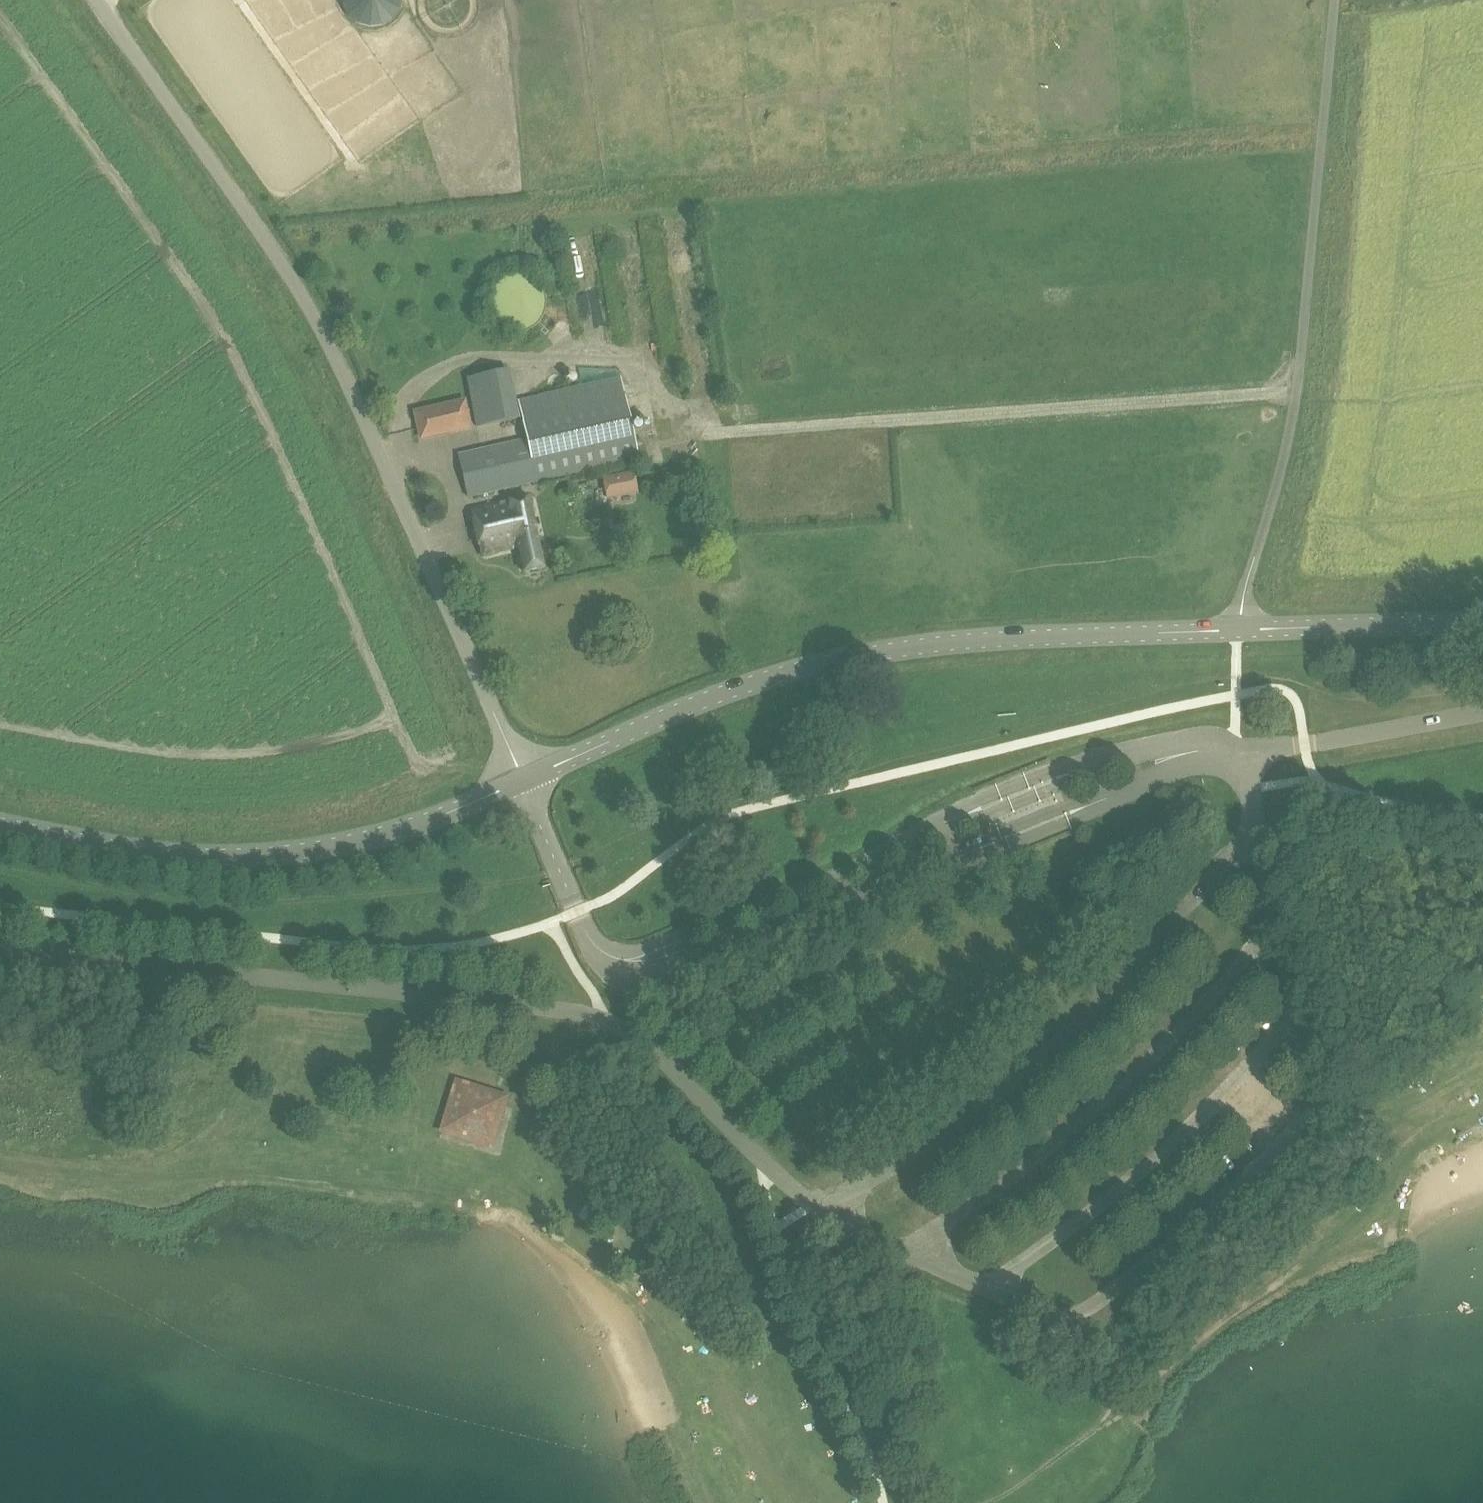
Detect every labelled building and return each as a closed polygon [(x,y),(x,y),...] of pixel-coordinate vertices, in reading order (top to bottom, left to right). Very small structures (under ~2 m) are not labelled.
[(342,0),(342,1),(342,2),(342,3),(342,4),(343,5),(343,6),(343,7),(344,8),(344,9),(344,10),(345,11),(345,12),(346,12),(346,13),(347,14),(347,15),(348,16),(349,16),(349,17),(350,18),(351,19),(352,20),(353,21),(354,22),(355,22),(356,23),(357,23),(358,24),(359,25),(360,25),(361,25),(362,26),(363,26),(364,26),(365,27),(366,27),(367,27),(368,27),(369,27),(370,27),(371,27),(372,27),(373,27),(374,27),(375,27),(376,27),(377,27),(378,27),(379,26),(380,26),(381,26),(382,25),(383,25),(384,25),(385,24),(386,24),(387,23),(388,23),(388,22),(389,22),(390,21),(391,20),(392,19),(393,18),(394,18),(394,17),(395,16),(395,15),(396,15),(397,14),(397,13),(398,12),(398,11),(399,11),(399,10),(399,9),(400,8),(400,7),(400,6),(401,5),(401,4),(401,3),(401,2),(401,1),(401,0),(402,0),(342,0)] [(467,381),(476,427),(518,419),(509,373),(467,381)] [(620,378),(518,401),(526,439),(457,455),(468,499),(640,459),(620,378)] [(603,479),(607,498),(639,492),(635,472),(603,479)] [(471,509),(482,556),(519,548),(524,572),(544,567),(528,496),(471,509)] [(438,1133),(492,1150),(509,1096),(455,1079),(438,1133)]
